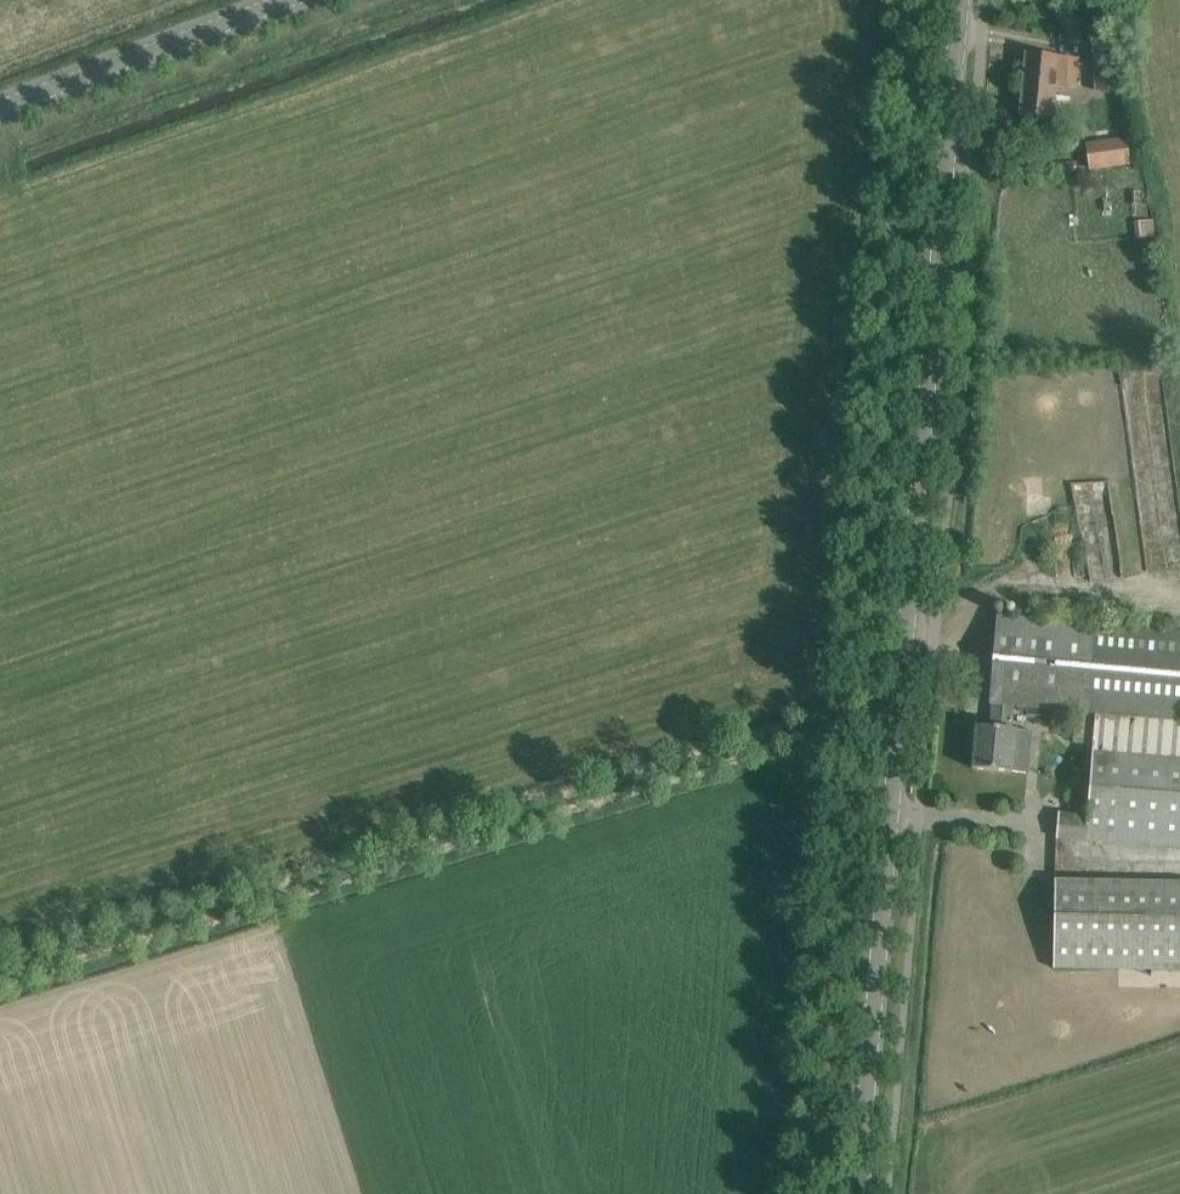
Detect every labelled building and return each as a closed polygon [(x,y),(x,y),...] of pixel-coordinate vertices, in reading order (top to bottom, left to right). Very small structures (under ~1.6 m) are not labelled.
[(1078,61),(1028,55),(1022,115),(1052,118),(1055,85),(1075,87),(1078,61)] [(1139,162),(1136,138),(1087,145),(1090,168),(1139,162)] [(1140,192),(1132,192),(1132,205),(1141,204),(1140,192)] [(1092,746),(1179,753),(1179,633),(996,617),(989,703),(993,703),(1012,707),(1076,712),(1073,744),(1092,746)] [(1012,707),(993,703),(991,727),(976,726),(972,768),(1030,774),(1033,732),(1010,730),(1012,707)] [(1092,746),(1084,841),(1179,849),(1179,753),(1092,746)] [(1054,880),(1053,968),(1179,970),(1179,883),(1054,880)]
